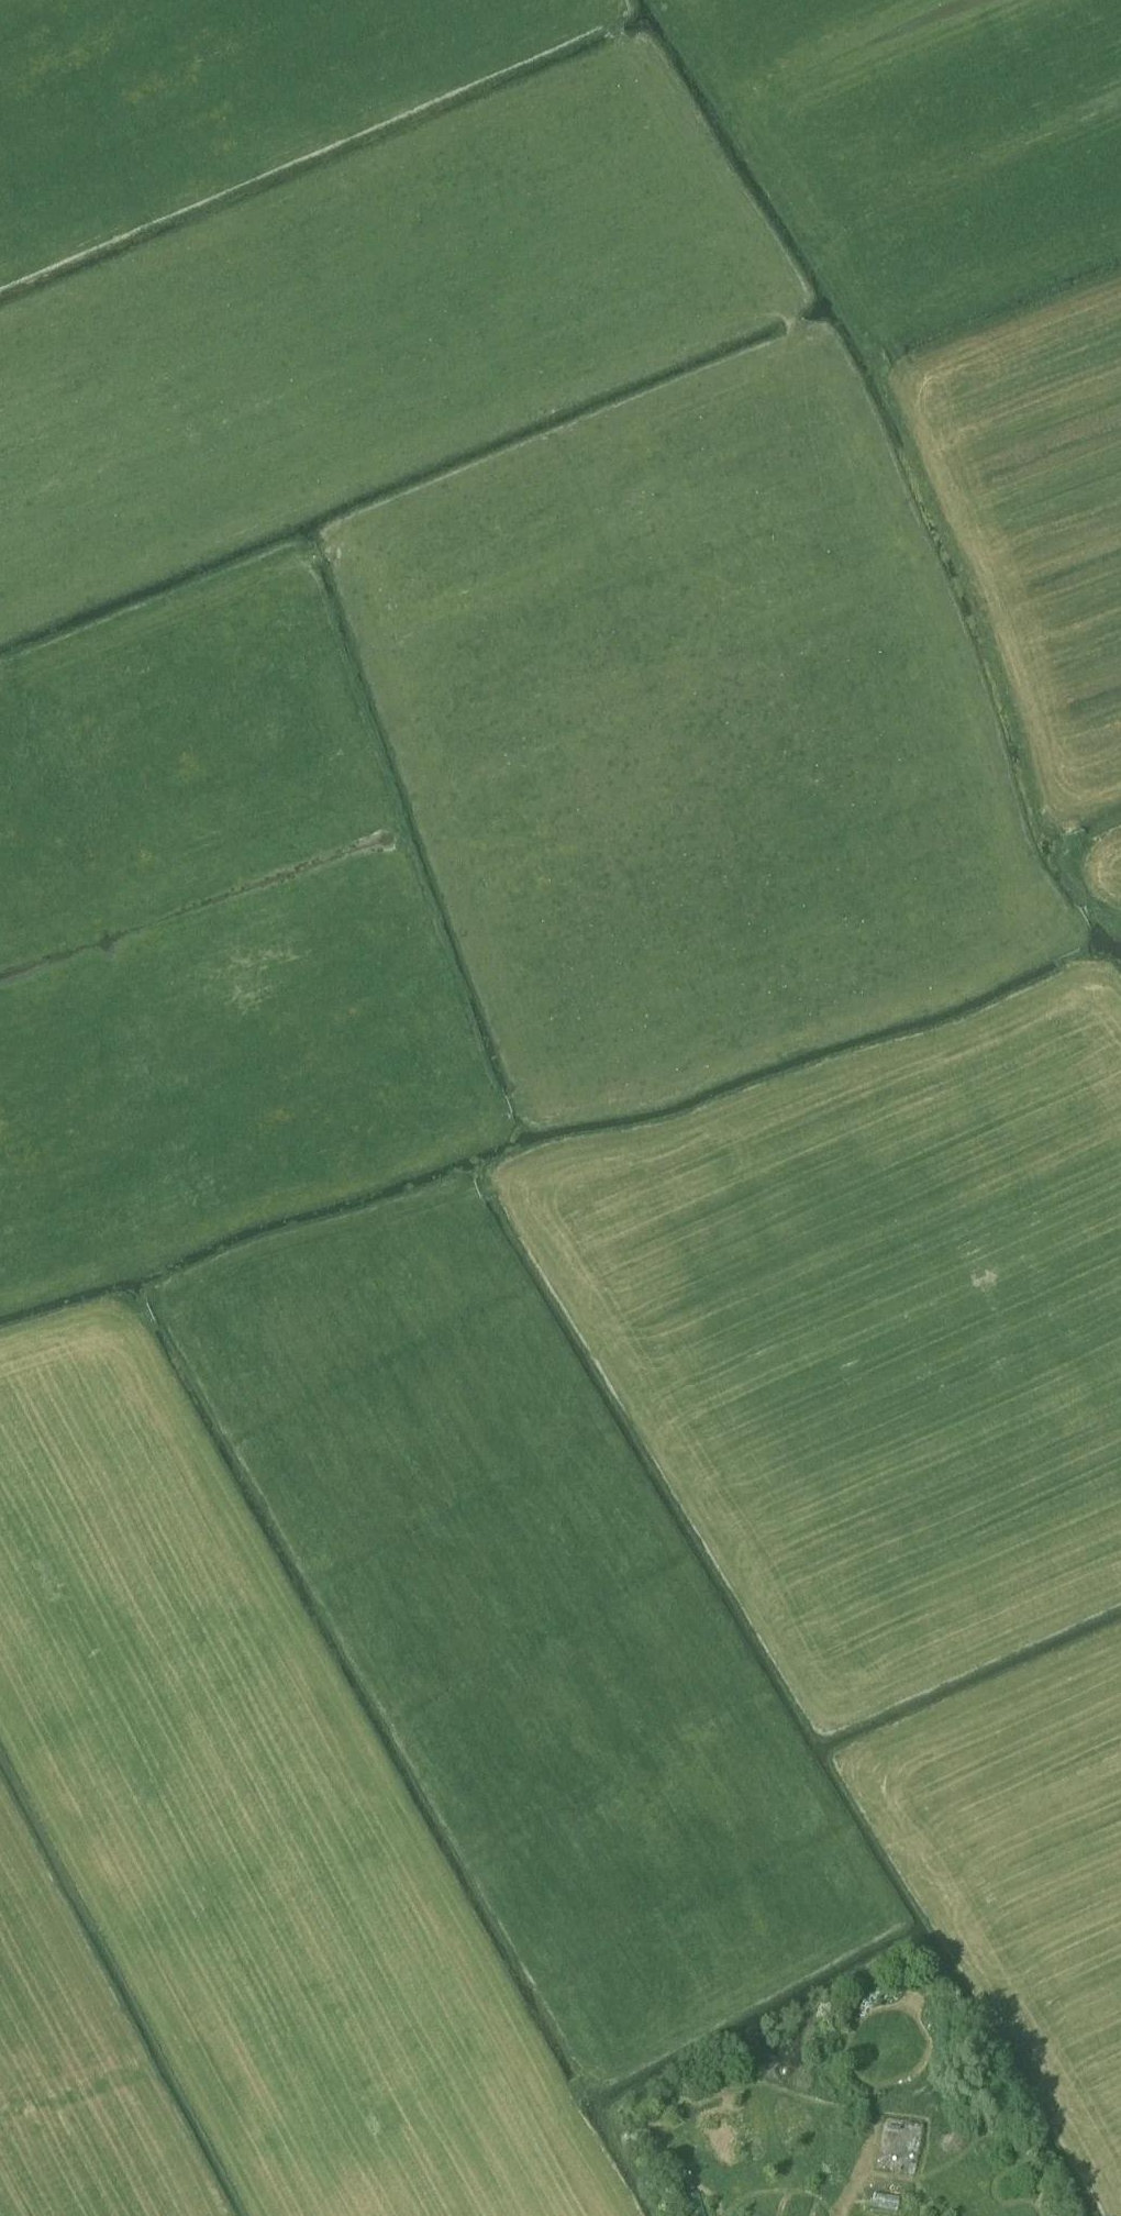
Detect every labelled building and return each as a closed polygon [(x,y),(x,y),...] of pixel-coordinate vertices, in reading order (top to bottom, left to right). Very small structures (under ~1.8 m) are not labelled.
[(876,2192),(876,2208),(902,2209),(903,2193),(876,2192)]
